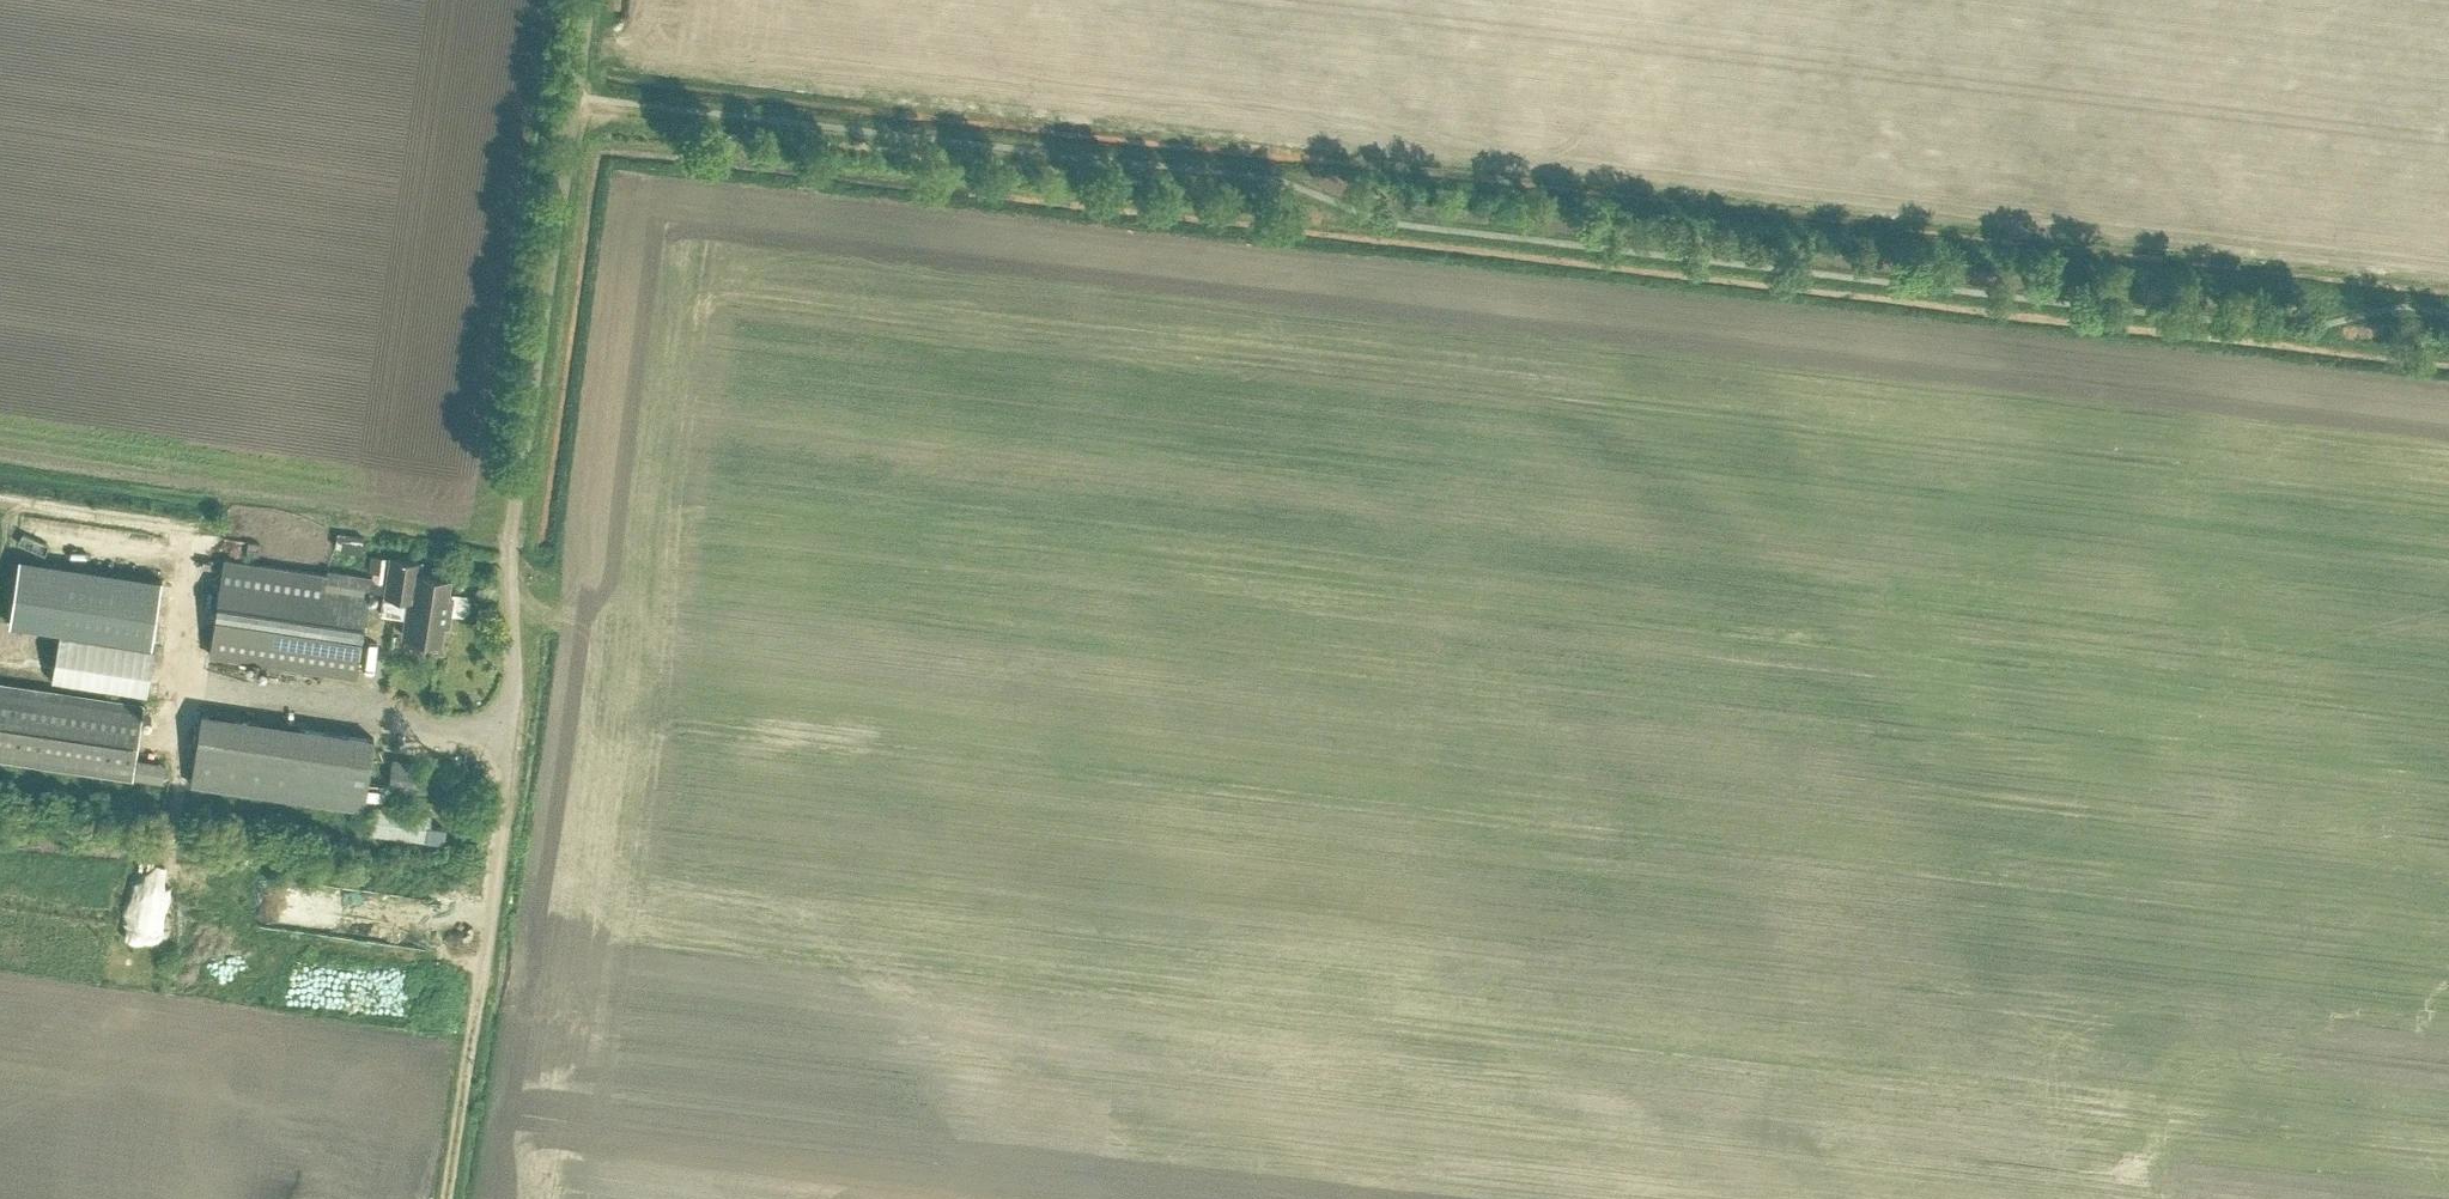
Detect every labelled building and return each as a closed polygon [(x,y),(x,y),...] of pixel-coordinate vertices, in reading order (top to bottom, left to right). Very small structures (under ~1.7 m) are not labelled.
[(420,569),(422,557),(391,553),(386,592),(409,595),(404,633),(441,639),(444,621),(449,622),(453,595),(448,592),(451,574),(420,569)] [(224,555),(210,653),(357,674),(371,577),(224,555)] [(152,645),(162,579),(20,557),(10,624),(152,645)] [(132,770),(142,700),(0,680),(0,752),(132,770)] [(201,708),(191,781),(364,806),(375,733),(201,708)] [(384,776),(413,786),(420,764),(391,754),(384,776)] [(375,801),(373,830),(447,835),(448,821),(433,819),(434,805),(375,801)] [(135,869),(121,932),(159,941),(173,878),(135,869)]
